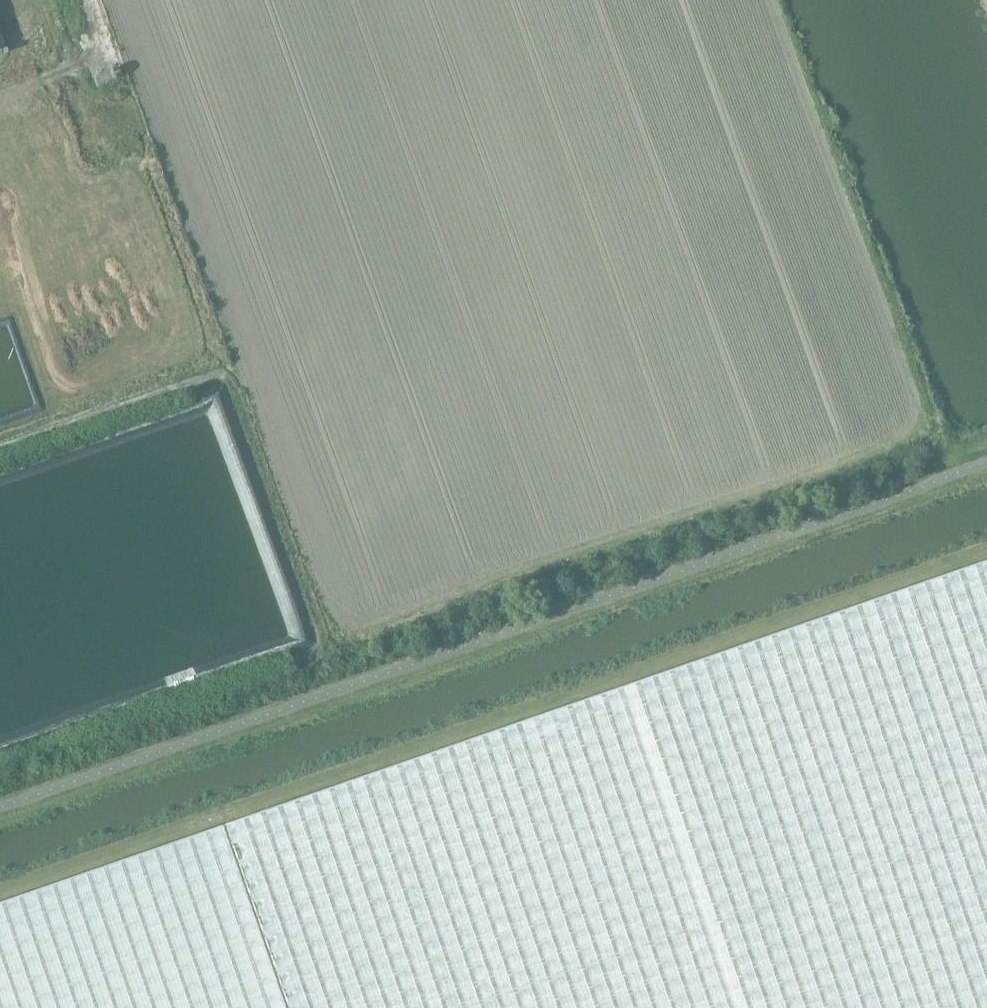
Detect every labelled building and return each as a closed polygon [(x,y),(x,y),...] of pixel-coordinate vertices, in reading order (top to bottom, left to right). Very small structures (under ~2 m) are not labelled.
[(222,828),(255,924),(284,1007),(986,1007),(986,564),(470,742),(255,816),(222,828)] [(222,828),(0,904),(0,1007),(284,1007),(222,828)]
